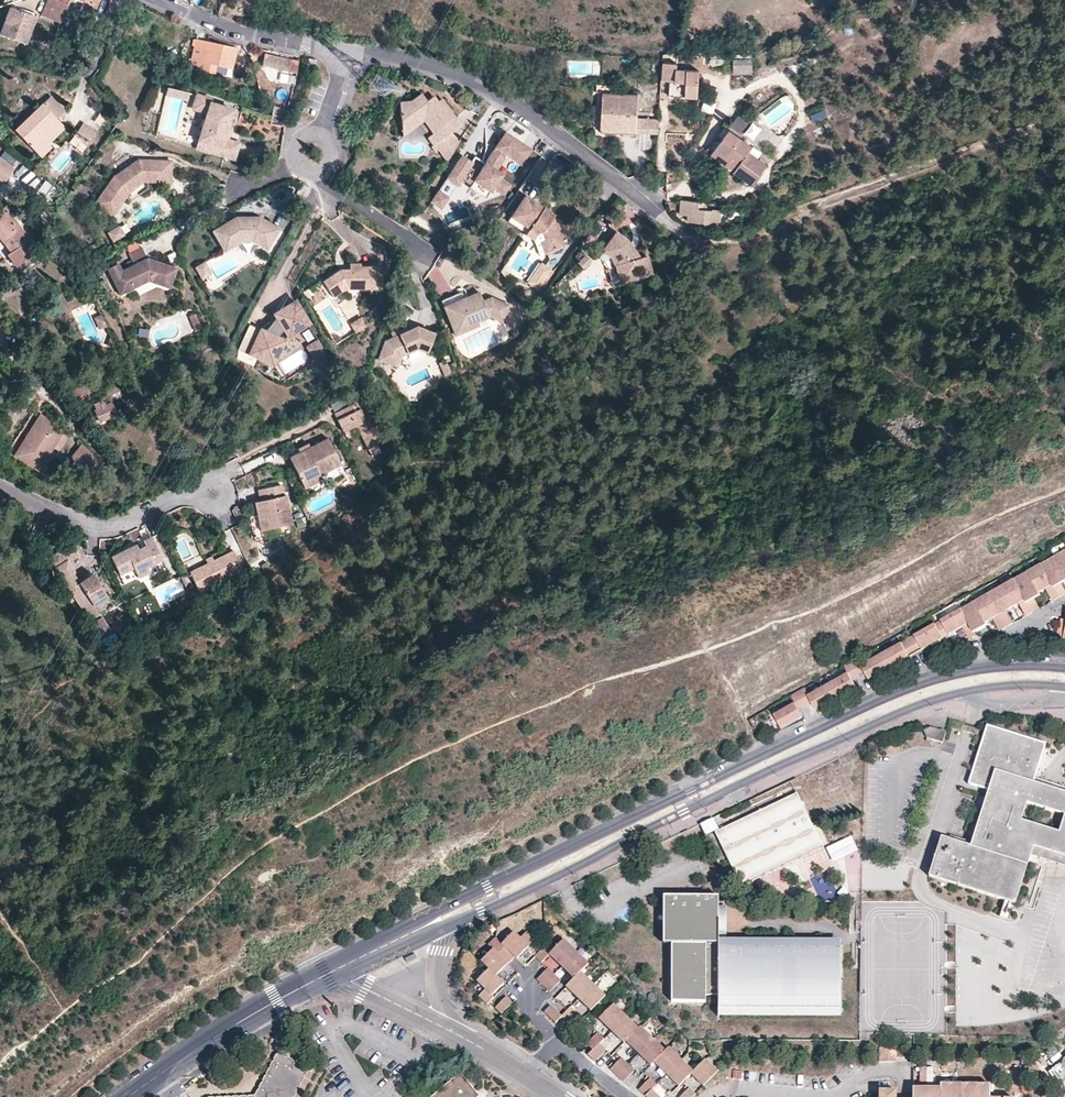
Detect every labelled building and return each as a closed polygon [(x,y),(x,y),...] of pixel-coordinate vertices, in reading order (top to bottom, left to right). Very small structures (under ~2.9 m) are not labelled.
[(59,24),(64,10),(66,5),(56,0),(48,0),(41,16),(59,24)] [(66,5),(64,10),(81,18),(84,13),(92,15),(99,0),(56,0),(66,5)] [(30,32),(23,30),(29,15),(10,8),(0,34),(25,44),(30,32)] [(36,18),(29,15),(23,30),(30,32),(36,18)] [(64,30),(58,28),(55,40),(62,41),(64,30)] [(232,70),(236,48),(196,39),(190,67),(224,75),(226,69),(232,70)] [(290,72),(292,61),(264,54),(262,66),(290,72)] [(709,56),(708,64),(722,66),(723,58),(709,56)] [(733,60),(733,75),(752,74),(751,60),(733,60)] [(676,66),(661,66),(662,83),(670,84),(670,93),(686,93),(686,98),(699,99),(699,72),(676,72),(676,66)] [(167,84),(164,92),(185,98),(188,90),(167,84)] [(65,111),(45,90),(36,98),(42,104),(14,130),(37,154),(49,144),(42,137),(60,121),(57,119),(65,111)] [(227,126),(232,108),(210,102),(211,98),(197,93),(193,106),(207,111),(199,138),(198,139),(211,142),(209,150),(210,150),(234,157),(239,142),(223,137),(224,134),(227,126)] [(432,100),(430,97),(426,100),(421,93),(410,101),(399,102),(400,116),(409,122),(419,121),(424,117),(434,131),(455,116),(441,97),(436,101),(432,100)] [(636,118),(637,95),(602,93),(600,133),(616,134),(615,130),(636,131),(636,118)] [(761,127),(751,119),(755,113),(744,105),(729,125),(750,141),(761,127)] [(270,123),(283,123),(283,107),(271,107),(270,123)] [(809,113),(812,122),(825,118),(822,109),(809,113)] [(419,121),(409,122),(400,116),(402,133),(419,121)] [(434,143),(451,131),(460,124),(455,116),(434,131),(429,135),(434,143)] [(636,131),(635,135),(658,136),(659,120),(636,118),(636,131)] [(66,128),(60,121),(42,137),(49,144),(66,128)] [(83,123),(77,132),(91,142),(97,132),(83,123)] [(447,160),(459,141),(451,131),(434,143),(439,148),(447,160)] [(523,143),(505,131),(485,162),(475,155),(471,160),(462,154),(448,176),(458,183),(462,176),(472,182),(482,188),(484,185),(491,189),(494,185),(505,191),(510,183),(499,176),(492,172),(495,168),(496,168),(506,152),(509,148),(516,153),(523,143)] [(729,131),(714,150),(737,167),(732,172),(750,186),(766,165),(749,152),(751,148),(729,131)] [(211,142),(198,139),(199,138),(198,138),(195,146),(210,151),(210,150),(209,150),(211,142)] [(531,147),(523,143),(516,153),(509,148),(506,152),(521,162),(531,147)] [(52,147),(49,144),(37,154),(41,158),(52,147)] [(710,155),(732,172),(737,167),(714,150),(710,155)] [(170,159),(137,158),(112,175),(93,201),(111,214),(124,195),(127,192),(142,179),(146,180),(155,180),(156,171),(170,171),(170,159)] [(0,159),(0,180),(3,182),(13,168),(0,159)] [(502,172),(496,168),(495,168),(492,172),(499,176),(502,172)] [(170,171),(156,171),(155,180),(170,180),(170,171)] [(147,187),(146,180),(142,179),(127,192),(124,195),(129,199),(147,187)] [(491,189),(484,185),(482,188),(472,182),(470,185),(487,196),(491,189)] [(448,196),(438,190),(432,199),(441,205),(448,196)] [(550,210),(525,194),(512,215),(530,227),(538,232),(543,230),(546,237),(541,240),(546,251),(565,243),(553,216),(552,217),(547,214),(550,210)] [(711,211),(704,211),(698,210),(698,203),(681,201),(680,216),(687,216),(687,222),(711,225),(712,222),(719,223),(719,211),(712,210),(711,211)] [(7,203),(0,209),(0,237),(11,251),(7,253),(16,265),(35,250),(27,239),(28,238),(12,218),(16,214),(7,203)] [(260,214),(236,215),(214,228),(226,247),(242,237),(242,234),(254,234),(261,238),(260,240),(269,245),(280,225),(272,220),(270,223),(260,217),(261,215),(260,214)] [(530,227),(512,215),(508,221),(526,233),(530,227)] [(123,233),(118,225),(107,232),(113,240),(123,233)] [(546,237),(543,230),(538,232),(530,227),(526,233),(534,238),(541,254),(546,251),(541,240),(546,237)] [(627,239),(615,231),(605,246),(613,251),(611,254),(616,264),(619,271),(622,271),(624,280),(651,275),(648,257),(640,258),(627,239)] [(613,251),(605,246),(598,257),(604,260),(608,267),(612,282),(624,280),(622,271),(619,271),(616,264),(611,254),(613,251)] [(585,273),(594,264),(583,253),(574,261),(585,273)] [(177,269),(148,257),(120,270),(116,263),(108,267),(121,293),(149,280),(169,288),(177,269)] [(213,269),(218,278),(238,267),(239,266),(239,264),(235,258),(234,258),(233,258),(213,269)] [(203,259),(192,266),(200,279),(211,272),(203,259)] [(542,292),(554,270),(539,261),(526,283),(542,292)] [(360,268),(340,268),(323,280),(334,295),(343,289),(348,287),(382,287),(382,265),(360,265),(360,268)] [(6,287),(0,291),(0,303),(11,294),(6,287)] [(483,299),(479,291),(444,306),(452,326),(476,316),(478,320),(479,320),(491,315),(503,320),(509,303),(491,296),(483,299)] [(288,337),(310,324),(295,301),(274,314),(276,318),(264,331),(260,329),(249,354),(274,366),(285,341),(278,338),(284,330),(288,337)] [(105,324),(99,312),(93,315),(99,327),(105,324)] [(201,328),(195,312),(188,314),(194,331),(201,328)] [(42,320),(38,315),(32,319),(36,324),(42,320)] [(360,316),(350,323),(356,333),(366,326),(360,316)] [(478,320),(476,316),(452,326),(456,334),(480,323),(479,320),(478,320)] [(435,332),(416,325),(384,340),(379,359),(398,365),(401,354),(417,347),(427,351),(435,332)] [(323,350),(318,342),(307,348),(313,357),(323,350)] [(427,351),(417,347),(401,354),(398,365),(405,367),(407,361),(418,356),(424,358),(427,351)] [(95,409),(105,404),(103,399),(93,404),(95,409)] [(118,415),(111,401),(105,404),(95,409),(93,410),(100,423),(118,415)] [(360,415),(354,402),(332,414),(341,433),(354,427),(361,443),(365,450),(374,446),(380,443),(367,416),(361,418),(360,415)] [(44,418),(40,415),(29,433),(33,435),(44,418)] [(62,430),(44,418),(33,435),(29,433),(15,454),(38,469),(62,430)] [(338,463),(326,438),(286,457),(301,487),(319,478),(317,474),(338,463)] [(104,463),(81,444),(70,458),(92,476),(104,463)] [(378,455),(374,446),(365,450),(369,459),(378,455)] [(279,495),(276,484),(254,490),(256,501),(250,502),(257,531),(288,523),(281,494),(279,495)] [(137,550),(135,545),(109,558),(118,577),(132,569),(137,579),(149,574),(146,569),(162,561),(150,537),(142,541),(144,546),(146,550),(139,553),(137,550)] [(71,546),(49,560),(55,570),(67,562),(68,564),(79,558),(71,546)] [(228,550),(210,560),(204,563),(187,573),(198,593),(240,570),(228,550)] [(863,665),(859,658),(845,666),(849,673),(810,695),(806,688),(792,695),(797,702),(776,714),(784,728),(804,717),(800,708),(813,701),(817,709),(858,687),(853,678),(866,671),(870,679),(911,656),(910,655),(922,648),(923,649),(944,638),(943,636),(949,633),(950,634),(963,627),(971,639),(974,637),(978,635),(974,629),(988,621),(994,618),(1001,630),(1003,629),(1013,623),(1015,623),(1007,610),(1020,603),(1027,615),(1028,615),(1040,609),(1041,608),(1035,598),(1034,595),(1040,592),(1047,588),(1054,600),(1056,599),(1064,594),(1064,589),(1062,583),(1060,580),(1064,578),(1064,551),(863,665)] [(68,564),(67,562),(55,570),(63,582),(71,577),(75,575),(68,564)] [(77,586),(71,577),(63,582),(69,592),(77,586)] [(106,599),(91,577),(77,586),(69,592),(90,626),(100,620),(93,608),(106,599)] [(1034,780),(1036,777),(1047,742),(986,723),(972,768),(967,783),(988,789),(971,844),(942,835),(928,876),(1007,901),(1016,903),(1029,862),(1030,857),(1034,845),(1058,852),(1064,855),(1064,790),(1034,780)] [(947,730),(930,726),(924,730),(927,738),(942,743),(944,740),(947,730)] [(1036,777),(1034,780),(1064,790),(1064,786),(1038,777),(1036,777)] [(719,829),(715,831),(742,886),(823,847),(796,792),(719,829)] [(698,825),(705,837),(715,831),(719,829),(712,817),(706,821),(698,825)] [(858,849),(851,835),(826,847),(833,861),(858,849)] [(1058,852),(1034,845),(1030,857),(1064,868),(1064,855),(1058,852)] [(663,893),(663,913),(671,913),(671,928),(671,941),(671,1003),(706,1003),(706,996),(718,996),(718,1014),(841,1015),(841,943),(841,937),(718,938),(718,893),(663,893)] [(671,941),(671,913),(663,913),(663,928),(663,941),(671,941)] [(502,944),(515,957),(517,959),(535,939),(527,931),(520,938),(514,932),(502,944)] [(482,961),(490,969),(497,976),(509,964),(508,964),(515,957),(502,944),(496,938),(490,944),(494,949),(482,961)] [(553,950),(550,954),(562,966),(577,951),(564,939),(553,950)] [(547,944),(535,957),(542,963),(550,954),(553,950),(547,944)] [(562,966),(574,978),(581,971),(589,963),(577,951),(562,966)] [(501,977),(507,983),(516,973),(510,968),(501,977)] [(554,975),(548,968),(538,979),(544,985),(554,975)] [(497,976),(490,969),(478,981),(487,990),(480,997),(488,1005),(495,998),(492,996),(498,990),(504,984),(504,983),(497,976)] [(574,978),(567,986),(579,998),(594,983),(581,971),(574,978)] [(561,981),(554,975),(544,985),(550,991),(561,981)] [(606,995),(594,983),(579,998),(592,1010),(606,995)] [(563,987),(556,998),(563,1003),(570,992),(563,987)] [(505,997),(495,1007),(502,1014),(512,1004),(505,997)] [(612,1030),(626,1015),(614,1003),(600,1018),(612,1030)] [(563,1015),(562,1014),(551,1004),(545,1011),(557,1022),(562,1017),(563,1015)] [(568,1023),(578,1013),(571,1006),(568,1009),(562,1014),(563,1015),(562,1017),(568,1023)] [(625,1041),(626,1039),(639,1027),(626,1015),(612,1030),(625,1041)] [(639,1051),(653,1036),(641,1025),(639,1027),(626,1039),(639,1051)] [(605,1038),(598,1032),(588,1042),(593,1047),(600,1043),(605,1038)] [(651,1064),(655,1060),(666,1048),(653,1036),(639,1051),(651,1064)] [(595,1059),(605,1048),(600,1043),(593,1047),(588,1053),(595,1059)] [(668,1072),(683,1057),(669,1045),(666,1048),(655,1060),(668,1072)] [(896,1047),(879,1046),(878,1061),(896,1062),(896,1047)] [(307,1071),(307,1070),(278,1056),(256,1096),(254,1096),(294,1096),(307,1071)] [(617,1074),(628,1063),(621,1057),(621,1056),(611,1067),(612,1068),(617,1074)] [(704,1083),(719,1069),(706,1056),(695,1068),(692,1071),(704,1083)] [(680,1084),(683,1080),(692,1071),(695,1068),(683,1057),(668,1072),(680,1084)] [(1062,1085),(1064,1083),(1064,1060),(1060,1063),(1051,1070),(1062,1085)] [(624,1079),(634,1069),(628,1063),(617,1074),(623,1079),(624,1079)] [(481,1094),(464,1073),(462,1071),(430,1096),(478,1096),(481,1094)] [(652,1088),(657,1083),(650,1076),(640,1088),(646,1094),(652,1088)] [(695,1092),(689,1086),(679,1096),(691,1096),(695,1092)] [(914,1087),(914,1096),(989,1096),(989,1087),(977,1087),(965,1087),(955,1087),(940,1087),(941,1090),(931,1090),(932,1087),(914,1087)] [(652,1088),(646,1094),(649,1096),(662,1096),(652,1088)]
